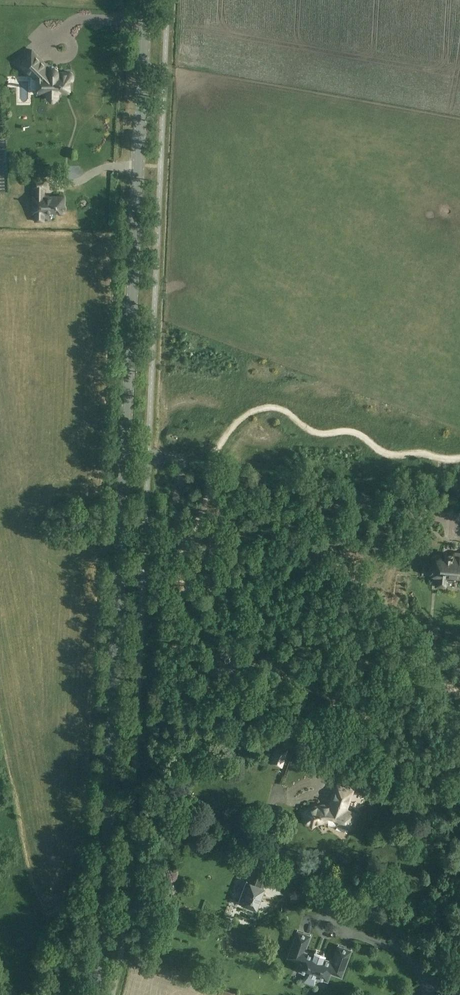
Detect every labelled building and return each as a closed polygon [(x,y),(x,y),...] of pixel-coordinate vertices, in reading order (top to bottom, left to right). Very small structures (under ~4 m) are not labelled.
[(58,99),(58,96),(69,96),(69,94),(70,94),(70,86),(71,85),(72,85),(73,84),(73,83),(73,80),(73,79),(73,78),(72,77),(71,77),(70,76),(59,76),(58,75),(58,74),(58,73),(57,73),(57,72),(56,72),(55,71),(54,71),(53,71),(52,71),(51,72),(50,72),(32,54),(19,67),(33,81),(38,81),(37,97),(46,97),(46,99),(46,100),(47,101),(47,102),(48,103),(49,104),(50,104),(51,105),(52,105),(53,105),(54,104),(55,104),(56,103),(57,103),(57,102),(58,101),(58,100),(58,99)] [(44,188),(36,188),(36,195),(33,195),(33,214),(46,214),(46,212),(58,213),(60,214),(62,214),(64,213),(65,211),(65,209),(64,207),(64,197),(46,196),(46,195),(44,195),(44,188)] [(454,552),(453,552),(452,553),(452,554),(445,553),(445,558),(436,557),(433,559),(433,564),(431,564),(431,566),(431,565),(432,565),(431,570),(430,570),(430,571),(432,571),(432,573),(436,574),(435,586),(445,586),(446,578),(455,579),(455,575),(459,575),(459,552),(454,552)] [(269,764),(282,768),(288,750),(276,746),(269,764)] [(337,785),(330,805),(325,804),(319,805),(313,807),(308,809),(303,812),(306,816),(305,817),(304,818),(304,819),(304,820),(304,821),(305,822),(306,823),(308,823),(309,823),(310,823),(312,826),(316,824),(320,823),(324,822),(328,821),(328,822),(329,824),(330,825),(331,826),(333,826),(334,825),(336,825),(337,823),(350,828),(355,813),(346,809),(352,790),(337,785)] [(459,865),(459,856),(453,854),(449,865),(459,869),(459,865)] [(268,873),(272,864),(256,858),(253,867),(268,873)] [(239,901),(257,908),(265,887),(263,887),(267,876),(256,872),(252,882),(247,881),(239,901)] [(307,974),(316,977),(317,976),(327,980),(328,980),(328,979),(330,972),(341,976),(342,977),(342,976),(350,953),(351,952),(350,952),(338,948),(337,948),(333,960),(324,957),(324,956),(325,955),(315,952),(314,954),(305,951),(309,939),(310,939),(310,938),(309,938),(297,933),(296,933),(296,934),(288,956),(288,957),(289,957),(299,961),(297,968),(296,969),(297,969),(308,973),(307,974)]
